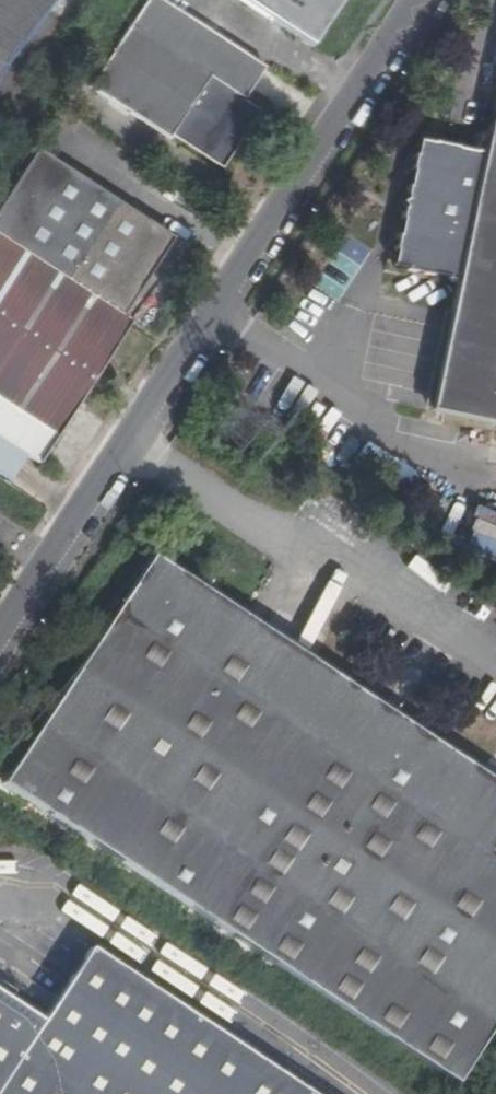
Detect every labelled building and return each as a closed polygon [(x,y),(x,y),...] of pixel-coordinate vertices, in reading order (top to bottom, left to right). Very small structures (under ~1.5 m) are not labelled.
[(48,0),(0,0),(0,66),(48,0)] [(112,61),(97,84),(157,123),(223,167),(262,107),(251,99),(271,69),(166,0),(151,0),(112,61)] [(313,45),(342,0),(245,0),(313,45)] [(42,39),(56,22),(45,13),(31,30),(42,39)] [(486,155),(475,153),(476,149),(462,147),(461,150),(435,145),(436,140),(415,136),(411,156),(415,157),(411,173),(407,172),(404,188),(408,189),(406,201),(401,204),(403,209),(400,222),(397,221),(393,236),(396,236),(394,254),(390,254),(386,274),(406,278),(406,274),(434,279),(433,284),(446,286),(447,283),(459,286),(431,415),(495,429),(495,107),(486,155)] [(117,316),(169,240),(37,152),(0,210),(0,237),(117,316)] [(130,325),(117,316),(0,237),(0,441),(26,458),(38,466),(130,325)] [(0,441),(0,477),(9,483),(26,458),(0,441)] [(426,734),(333,673),(151,554),(3,781),(90,839),(115,856),(455,1083),(483,1042),(495,1022),(495,780),(426,734)] [(91,947),(41,1020),(0,993),(0,1093),(315,1093),(91,947)]
